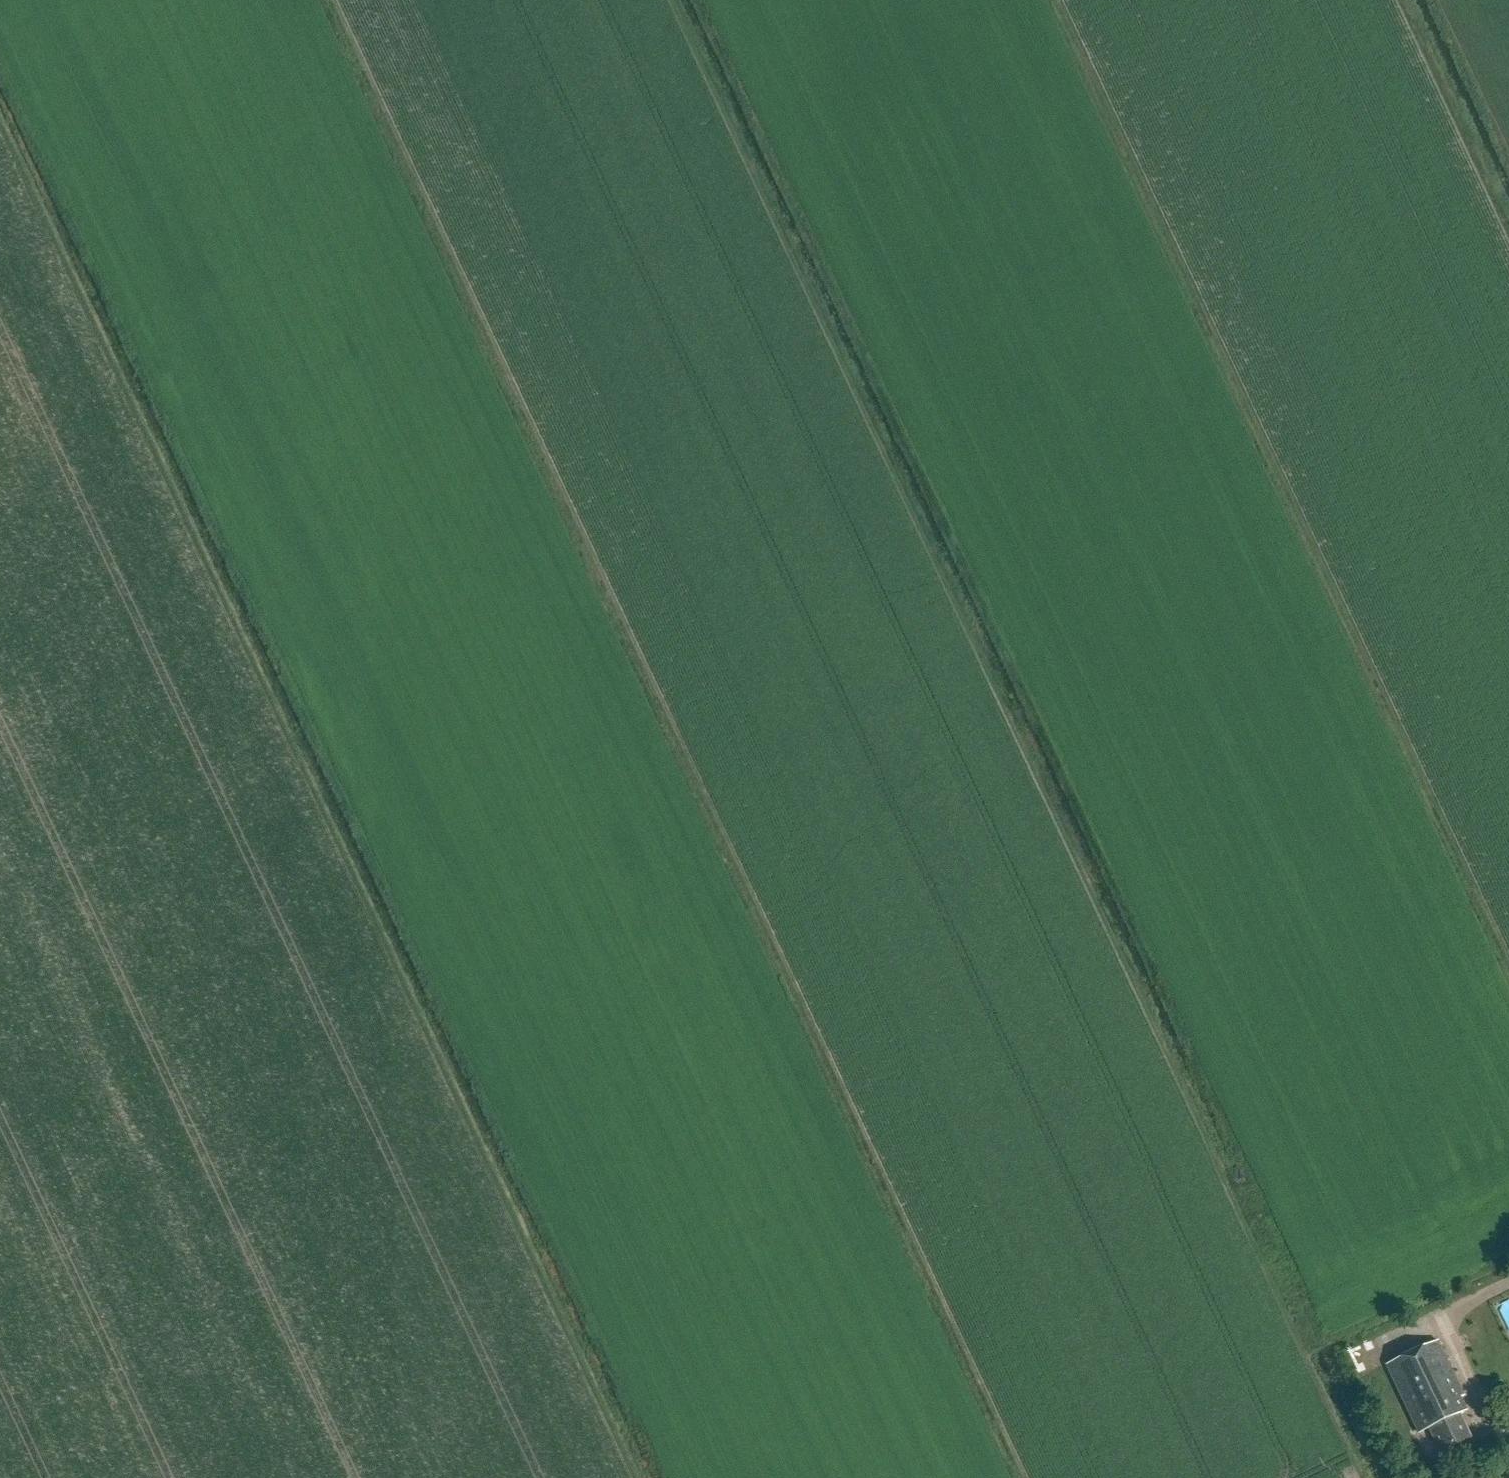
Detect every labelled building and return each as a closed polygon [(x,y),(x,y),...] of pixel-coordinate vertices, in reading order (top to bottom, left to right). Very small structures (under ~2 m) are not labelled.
[(1440,1343),(1390,1368),(1423,1435),(1431,1431),(1442,1452),(1473,1436),(1462,1413),(1472,1409),(1440,1343)]
